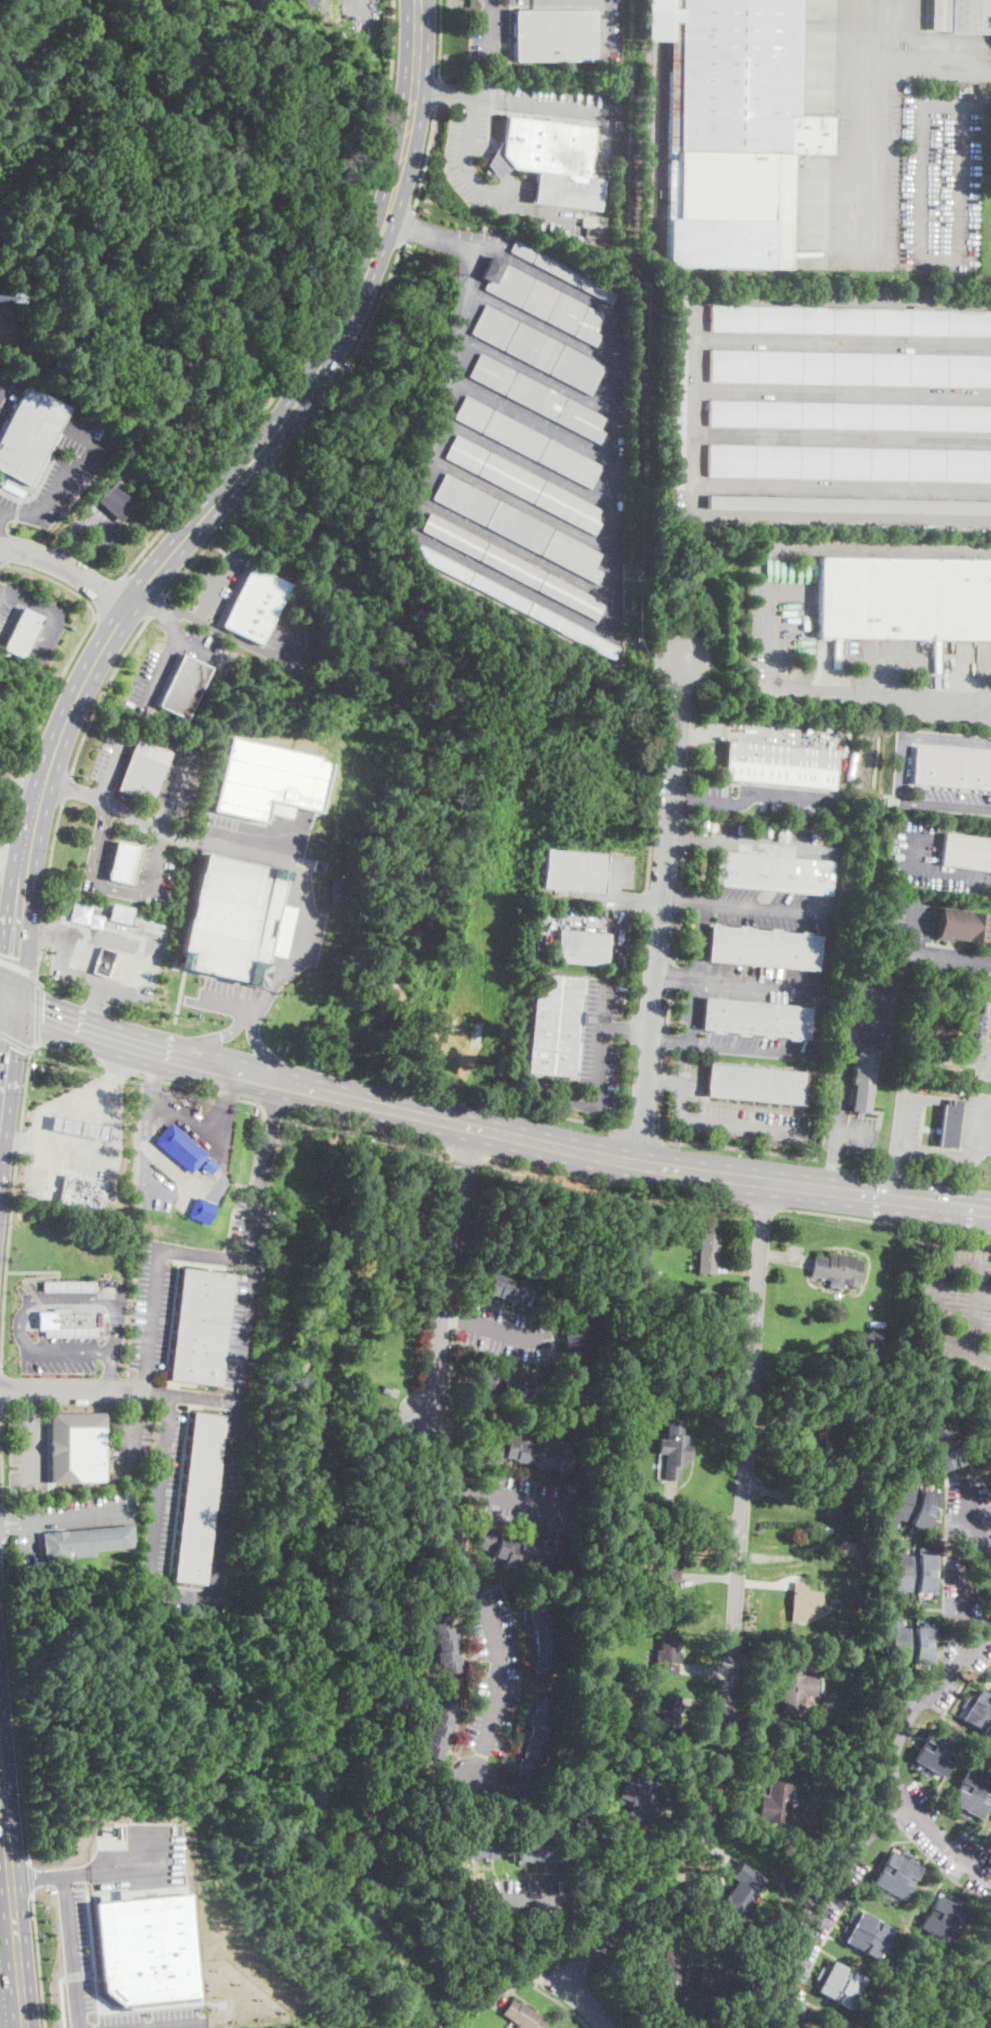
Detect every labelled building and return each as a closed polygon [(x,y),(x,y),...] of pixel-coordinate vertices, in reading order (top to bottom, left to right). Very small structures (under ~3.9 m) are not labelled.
[(644,41),(645,0),(800,0),(798,113),(798,115),(830,116),(830,155),(794,154),(792,269),(665,267),(669,41),(644,41)] [(930,31),(931,0),(990,0),(990,33),(930,31)] [(595,61),(513,61),(514,11),(595,11),(595,61)] [(593,127),(587,177),(604,179),(601,211),(533,204),(537,172),(511,169),(499,178),(488,164),(501,154),(502,148),(499,146),(499,138),(503,139),(506,116),(593,126),(593,127)] [(619,293),(613,304),(510,251),(515,240),(619,293)] [(601,335),(595,347),(484,289),(487,282),(480,278),(491,255),(605,314),(596,332),(601,335)] [(605,366),(590,395),(470,334),(485,305),(605,366)] [(711,307),(990,312),(990,337),(710,332),(711,307)] [(710,350),(990,355),(990,387),(709,382),(710,350)] [(605,432),(599,444),(468,376),(480,353),(606,418),(600,430),(605,432)] [(22,497),(0,486),(5,478),(7,479),(8,477),(0,473),(0,427),(4,419),(8,421),(25,386),(67,407),(66,408),(55,431),(60,434),(30,494),(25,491),(22,497)] [(602,467),(590,489),(453,418),(465,396),(602,467)] [(709,401),(990,406),(990,432),(708,427),(709,401)] [(604,518),(595,535),(444,458),(455,435),(601,510),(598,515),(604,518)] [(708,445),(990,450),(990,482),(707,477),(708,455),(708,445)] [(136,477),(131,483),(127,479),(132,473),(136,477)] [(603,572),(597,584),(431,499),(444,473),(602,554),(595,568),(603,572)] [(124,488),(137,500),(128,510),(129,511),(119,522),(97,501),(107,490),(120,477),(127,485),(124,488)] [(708,495),(990,500),(990,514),(708,509),(708,495)] [(606,604),(597,621),(420,531),(429,513),(606,604)] [(616,659),(615,660),(411,555),(417,544),(621,649),(616,659)] [(819,557),(990,560),(990,640),(817,637),(819,557)] [(261,645),(260,646),(220,627),(250,566),(289,585),(261,645)] [(27,649),(22,658),(3,649),(22,608),(42,618),(27,649)] [(205,680),(186,720),(158,706),(182,655),(210,668),(205,680)] [(227,735),(212,809),(265,822),(270,801),(319,812),(330,763),(324,762),(324,759),(319,758),(319,756),(227,735)] [(151,803),(116,789),(136,738),(170,752),(151,803)] [(833,787),(832,790),(723,780),(727,741),(836,751),(833,787)] [(909,780),(990,787),(990,750),(913,745),(909,780)] [(265,812),(289,819),(293,806),(269,799),(265,812)] [(942,832),(990,838),(990,871),(937,864),(942,832)] [(139,847),(131,884),(107,879),(116,841),(139,847)] [(604,892),(604,893),(541,888),(545,850),(608,855),(604,892)] [(832,860),(829,894),(712,883),(713,880),(715,850),(832,860)] [(201,852),(175,964),(246,980),(245,984),(261,988),(268,954),(279,903),(284,881),(286,882),(289,870),(201,852)] [(87,924),(92,906),(74,901),(69,919),(87,924)] [(279,903),(296,907),(285,958),(268,954),(279,903)] [(132,915),(129,924),(108,919),(112,904),(133,908),(132,915)] [(990,915),(986,942),(934,935),(938,907),(990,915)] [(715,927),(738,929),(738,927),(747,927),(747,930),(769,932),(769,929),(778,930),(778,933),(800,934),(800,932),(810,933),(809,935),(820,936),(817,971),(708,961),(711,924),(716,924),(715,927)] [(606,965),(606,966),(556,962),(558,929),(609,934),(606,965)] [(101,945),(117,950),(108,977),(92,971),(101,945)] [(583,978),(576,1070),(575,1077),(526,1073),(528,1053),(526,1053),(526,1046),(529,1047),(531,1029),(528,1028),(529,1024),(531,1024),(532,1019),(529,1019),(530,1015),(532,1015),(536,974),(583,978)] [(811,1008),(808,1039),(797,1038),(797,1040),(787,1039),(788,1037),(771,1035),(771,1038),(762,1037),(762,1035),(747,1033),(746,1036),(738,1035),(738,1032),(722,1031),(721,1033),(712,1032),(712,1030),(701,1029),(704,998),(811,1008)] [(985,1004),(984,1014),(979,1054),(964,1052),(966,1035),(973,1036),(974,1033),(966,1032),(969,1011),(975,1012),(976,1003),(985,1004)] [(953,1033),(953,1038),(932,1036),(934,1019),(955,1021),(953,1033)] [(869,1112),(869,1113),(851,1110),(854,1085),(852,1085),(856,1052),(876,1055),(869,1112)] [(804,1095),(804,1105),(706,1097),(709,1064),(806,1073),(804,1095)] [(962,1101),(957,1146),(956,1149),(938,1146),(943,1105),(951,1106),(952,1100),(962,1101)] [(107,1126),(104,1141),(49,1130),(52,1116),(107,1126)] [(206,1155),(190,1174),(153,1142),(169,1123),(206,1155)] [(215,1165),(208,1174),(202,1170),(210,1161),(215,1165)] [(102,1200),(100,1212),(58,1204),(64,1175),(105,1183),(102,1200)] [(215,1205),(207,1225),(188,1217),(196,1197),(215,1205)] [(718,1273),(718,1275),(697,1275),(699,1232),(720,1233),(718,1273)] [(649,1251),(648,1264),(630,1262),(632,1249),(649,1251)] [(841,1254),(854,1256),(854,1259),(861,1261),(857,1288),(843,1285),(842,1289),(828,1286),(829,1280),(810,1276),(814,1255),(828,1257),(828,1254),(837,1255),(837,1253),(841,1254)] [(219,1387),(169,1380),(183,1268),(234,1275),(219,1387)] [(512,1281),(520,1282),(520,1279),(531,1281),(531,1285),(541,1286),(538,1308),(526,1306),(526,1301),(517,1300),(517,1303),(506,1301),(507,1299),(498,1297),(498,1296),(489,1294),(492,1274),(502,1276),(502,1277),(512,1279),(512,1281)] [(94,1291),(44,1291),(44,1283),(94,1282),(94,1291)] [(69,1311),(69,1314),(96,1314),(96,1337),(44,1337),(41,1336),(40,1334),(40,1330),(42,1328),(40,1327),(37,1323),(38,1319),(38,1315),(38,1310),(42,1310),(44,1310),(69,1309),(69,1311)] [(586,1361),(565,1363),(563,1346),(565,1346),(564,1335),(568,1334),(567,1325),(587,1323),(588,1332),(583,1332),(586,1361)] [(898,1356),(882,1370),(858,1343),(873,1329),(898,1356)] [(501,1370),(501,1375),(521,1375),(521,1379),(529,1378),(530,1378),(530,1375),(540,1374),(541,1395),(531,1395),(531,1400),(521,1400),(520,1395),(501,1395),(501,1391),(484,1392),(484,1370),(501,1370)] [(392,1387),(390,1395),(381,1392),(383,1385),(392,1387)] [(225,1416),(205,1585),(173,1581),(179,1533),(193,1412),(225,1416)] [(97,1481),(97,1482),(79,1482),(79,1483),(50,1483),(50,1414),(103,1414),(103,1481),(97,1481)] [(947,1471),(938,1475),(921,1433),(954,1420),(970,1462),(947,1471)] [(688,1435),(687,1442),(692,1443),(690,1462),(685,1461),(685,1468),(680,1468),(680,1481),(663,1480),(665,1454),(658,1454),(659,1439),(666,1439),(667,1421),(684,1422),(683,1434),(688,1435)] [(517,1441),(536,1442),(536,1445),(559,1446),(559,1449),(570,1450),(568,1473),(562,1472),(556,1472),(557,1468),(533,1467),(533,1463),(514,1462),(514,1458),(504,1458),(504,1463),(486,1462),(487,1440),(504,1441),(504,1436),(517,1436),(517,1441)] [(930,1519),(927,1530),(898,1520),(895,1528),(887,1526),(903,1475),(911,1478),(909,1485),(938,1494),(930,1519)] [(69,1561),(45,1563),(43,1533),(129,1526),(131,1547),(68,1553),(69,1561)] [(511,1542),(520,1544),(521,1539),(539,1543),(540,1539),(552,1542),(552,1540),(564,1542),(559,1564),(549,1561),(548,1563),(537,1561),(537,1564),(518,1560),(517,1566),(504,1563),(505,1559),(494,1557),(495,1551),(478,1548),(483,1526),(501,1530),(499,1536),(510,1538),(509,1541),(511,1542)] [(854,1542),(853,1557),(839,1556),(840,1541),(854,1542)] [(680,1562),(680,1573),(680,1582),(646,1580),(646,1567),(659,1568),(659,1545),(679,1546),(679,1562),(680,1562)] [(935,1582),(934,1592),(903,1592),(903,1600),(895,1599),(896,1557),(896,1547),(905,1547),(905,1556),(935,1556),(935,1582)] [(608,1569),(608,1579),(596,1579),(596,1569),(608,1569)] [(827,1602),(827,1606),(822,1605),(821,1614),(806,1613),(805,1622),(791,1621),(793,1582),(808,1582),(808,1591),(822,1592),(822,1601),(827,1602)] [(544,1603),(546,1617),(552,1617),(553,1628),(556,1628),(558,1652),(552,1653),(553,1667),(532,1669),(530,1653),(536,1653),(534,1631),(531,1631),(530,1620),(528,1620),(526,1605),(544,1603)] [(448,1620),(449,1628),(452,1628),(453,1639),(456,1638),(458,1650),(455,1650),(456,1660),(459,1660),(460,1672),(442,1674),(440,1664),(438,1664),(436,1653),(439,1652),(437,1642),(435,1642),(433,1631),(430,1631),(429,1620),(432,1620),(430,1608),(448,1606),(449,1618),(448,1618),(448,1620)] [(931,1664),(901,1664),(901,1670),(893,1669),(893,1617),(902,1617),(902,1627),(932,1627),(931,1664)] [(677,1675),(655,1674),(657,1635),(680,1636),(677,1675)] [(825,1682),(824,1691),(818,1690),(817,1696),(804,1695),(803,1717),(782,1716),(784,1674),(819,1676),(818,1682),(825,1682)] [(979,1690),(990,1698),(990,1737),(961,1720),(979,1690)] [(459,1697),(456,1708),(454,1708),(451,1717),(453,1718),(450,1728),(451,1729),(447,1741),(445,1740),(442,1749),(444,1750),(440,1761),(422,1755),(426,1745),(424,1744),(427,1732),(430,1733),(433,1723),(431,1723),(434,1713),(432,1712),(435,1701),(438,1701),(442,1691),(459,1697)] [(599,1705),(588,1706),(588,1696),(599,1695),(599,1705)] [(680,1705),(679,1733),(660,1732),(661,1695),(680,1696),(680,1705)] [(552,1729),(551,1741),(548,1741),(547,1752),(545,1751),(543,1763),(535,1762),(534,1776),(513,1773),(515,1758),(522,1759),(523,1747),(526,1747),(527,1736),(530,1737),(531,1726),(528,1726),(530,1713),(529,1713),(530,1699),(551,1702),(549,1717),(551,1717),(550,1729),(552,1729)] [(943,1777),(943,1778),(913,1762),(931,1727),(961,1743),(943,1777)] [(967,1770),(990,1782),(990,1795),(979,1818),(979,1819),(949,1803),(967,1770)] [(661,1780),(651,1807),(653,1808),(645,1827),(624,1819),(631,1802),(619,1798),(627,1780),(634,1783),(638,1771),(661,1780)] [(795,1785),(793,1796),(790,1825),(758,1821),(761,1795),(768,1795),(769,1782),(795,1785)] [(524,1861),(519,1862),(518,1841),(568,1840),(569,1860),(524,1861)] [(914,1879),(902,1901),(872,1884),(891,1851),(921,1868),(914,1879)] [(745,1861),(769,1879),(743,1916),(723,1902),(740,1880),(733,1876),(745,1861)] [(93,1901),(102,1991),(118,2005),(197,1998),(187,1893),(93,1901)] [(968,1912),(949,1946),(919,1929),(927,1915),(938,1895),(968,1912)] [(877,1960),(877,1961),(844,1942),(861,1913),(894,1931),(877,1960)] [(684,1979),(683,2006),(662,2005),(663,1993),(651,1992),(652,1977),(663,1975),(664,1952),(686,1953),(684,1979)] [(850,2008),(849,2010),(816,1992),(833,1962),(866,1980),(850,2008)] [(725,1969),(722,1985),(698,1981),(701,1965),(725,1969)] [(546,2024),(543,2027),(521,2027),(514,2027),(516,2024),(501,2014),(511,1999),(519,2005),(521,2002),(540,2016),(538,2018),(546,2024)]
